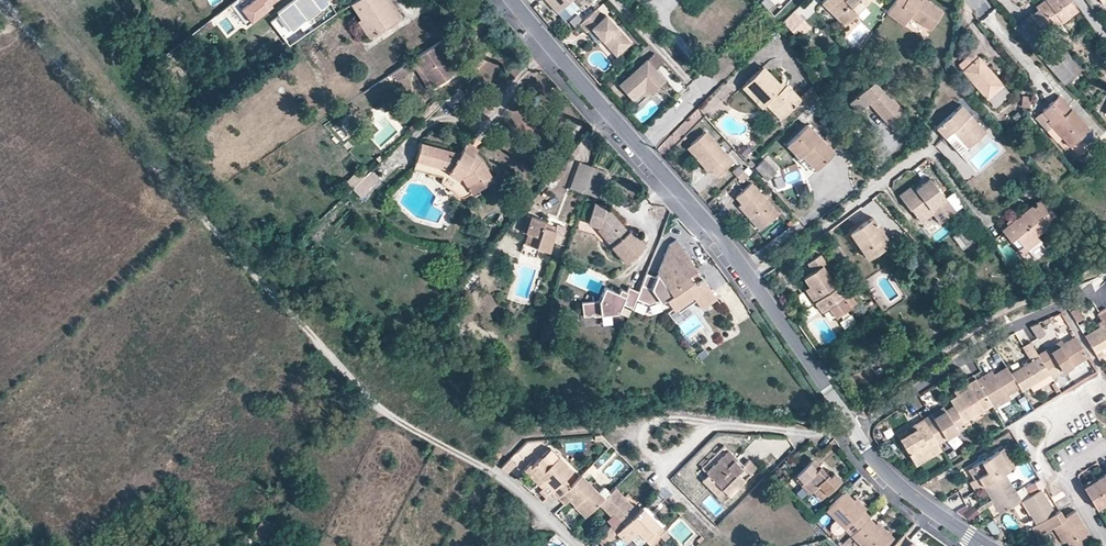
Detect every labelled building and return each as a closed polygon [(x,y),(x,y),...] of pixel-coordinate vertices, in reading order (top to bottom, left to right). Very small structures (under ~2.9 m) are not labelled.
[(241,8),(251,21),(272,5),(270,2),(273,0),(251,0),(241,8)] [(351,2),(360,17),(364,15),(375,33),(399,17),(388,0),(354,0),(351,2)] [(556,12),(570,0),(546,0),(556,12)] [(775,4),(771,0),(764,0),(761,3),(769,11),(775,4)] [(826,0),(823,0),(821,3),(834,16),(838,12),(826,0)] [(838,12),(834,16),(844,25),(869,0),(826,0),(838,12)] [(886,12),(903,25),(910,15),(929,29),(942,10),(928,0),(895,0),(886,12)] [(1064,83),(1081,68),(1065,50),(1063,52),(1055,44),(1054,45),(1049,43),(1041,34),(1077,9),(1071,0),(1046,0),(1047,1),(1037,8),(1013,26),(1022,36),(1064,83)] [(1046,0),(1042,0),(1035,5),(1037,8),(1047,1),(1046,0)] [(595,8),(578,24),(586,33),(591,28),(602,41),(605,40),(617,53),(629,42),(604,14),(602,16),(595,8)] [(789,15),(782,23),(787,27),(799,15),(794,10),(789,15)] [(364,15),(360,17),(356,19),(368,37),(375,33),(364,15)] [(799,15),(787,27),(793,33),(805,21),(799,15)] [(605,40),(602,41),(615,55),(617,53),(605,40)] [(455,71),(436,43),(413,59),(432,87),(455,71)] [(468,58),(476,68),(488,58),(480,48),(468,58)] [(643,86),(646,89),(649,93),(664,78),(655,68),(662,61),(654,51),(646,58),(618,84),(630,98),(643,86)] [(961,69),(987,98),(1003,85),(977,56),(976,56),(972,51),(958,63),(962,69),(961,69)] [(388,72),(394,81),(414,69),(408,60),(388,72)] [(799,98),(785,83),(782,86),(778,82),(762,66),(742,86),(761,106),(765,103),(779,118),(799,98)] [(857,112),(867,102),(871,99),(875,104),(871,106),(886,123),(888,122),(894,128),(907,116),(901,110),(902,109),(883,89),(882,89),(870,76),(863,82),(866,86),(848,102),(857,112)] [(1003,85),(987,98),(995,107),(1009,93),(1003,85)] [(633,101),(646,89),(643,86),(630,98),(633,101)] [(1021,105),(1029,107),(1030,95),(1023,94),(1021,105)] [(1069,145),(1076,139),(1089,128),(1059,94),(1041,110),(1048,118),(1046,120),(1051,125),(1069,145)] [(959,153),(985,130),(961,103),(936,126),(959,153)] [(1048,118),(1041,110),(1034,117),(1045,130),(1051,125),(1046,120),(1048,118)] [(834,151),(807,123),(786,143),(812,172),(834,151)] [(705,131),(690,144),(702,158),(699,161),(708,171),(711,168),(716,175),(732,161),(727,155),(724,157),(716,147),(718,145),(705,131)] [(1085,148),(1076,139),(1069,145),(1078,155),(1085,148)] [(467,140),(462,149),(472,156),(473,154),(478,148),(467,140)] [(420,142),(416,160),(449,169),(443,177),(441,182),(446,186),(461,196),(465,195),(470,192),(471,194),(493,180),(481,159),(473,154),(472,156),(462,149),(459,153),(420,142)] [(702,158),(690,144),(686,146),(699,161),(702,158)] [(727,155),(718,145),(716,147),(724,157),(727,155)] [(776,172),(763,158),(754,167),(766,181),(776,172)] [(449,169),(416,160),(414,168),(443,177),(449,169)] [(584,193),(593,166),(580,162),(569,188),(584,193)] [(732,171),(736,176),(743,170),(738,165),(732,171)] [(606,171),(593,166),(584,193),(597,197),(606,171)] [(370,170),(351,189),(359,197),(367,190),(365,188),(377,178),(370,170)] [(743,170),(736,176),(740,181),(747,174),(743,170)] [(738,205),(746,214),(749,212),(761,227),(778,212),(765,198),(762,200),(754,191),(756,188),(751,182),(735,196),(741,203),(738,205)] [(920,192),(905,203),(912,212),(913,211),(920,221),(933,212),(942,225),(956,215),(933,182),(920,192)] [(765,198),(756,188),(754,191),(762,200),(765,198)] [(903,200),(905,203),(920,192),(917,190),(903,200)] [(1031,237),(1035,234),(1050,222),(1047,219),(1054,213),(1041,197),(1000,228),(1009,240),(1014,236),(1022,244),(1031,237)] [(620,229),(623,226),(606,206),(594,202),(587,223),(599,227),(614,244),(611,246),(625,262),(645,245),(630,228),(628,231),(625,234),(620,229)] [(749,212),(746,214),(759,229),(761,227),(749,212)] [(521,231),(525,232),(531,216),(527,214),(521,231)] [(527,233),(524,243),(548,251),(552,240),(559,242),(564,226),(556,224),(555,225),(554,229),(543,226),(544,222),(545,220),(531,216),(525,232),(527,233)] [(882,232),(878,226),(872,217),(850,232),(867,257),(889,242),(882,232)] [(966,245),(974,239),(964,226),(956,233),(966,245)] [(614,244),(599,227),(596,229),(611,246),(614,244)] [(661,233),(651,259),(661,263),(665,253),(669,258),(683,248),(677,239),(661,233)] [(1039,239),(1035,234),(1031,237),(1022,244),(1016,249),(1020,254),(1039,239)] [(848,261),(836,244),(828,249),(838,264),(840,263),(842,265),(848,261)] [(803,279),(809,286),(818,299),(814,302),(820,312),(828,307),(835,317),(856,302),(848,292),(843,296),(823,265),(827,262),(820,254),(806,264),(813,272),(803,279)] [(716,298),(702,278),(695,284),(689,275),(697,270),(688,258),(667,272),(671,276),(663,282),(665,284),(656,291),(664,302),(667,300),(674,309),(677,307),(692,296),(696,301),(701,309),(716,298)] [(695,284),(702,278),(697,270),(689,275),(695,284)] [(818,299),(809,286),(805,289),(814,302),(818,299)] [(617,315),(621,305),(631,309),(638,291),(627,287),(626,291),(619,289),(617,293),(604,288),(598,302),(581,304),(582,318),(592,317),(593,318),(600,318),(600,316),(617,315)] [(680,312),(696,301),(692,296),(677,307),(680,312)] [(1105,308),(1098,313),(1101,320),(1104,324),(1099,327),(1085,336),(1095,353),(1101,350),(1105,347),(1105,308)] [(1035,337),(1044,334),(1038,321),(1029,325),(1035,337)] [(1063,372),(1087,357),(1075,336),(1063,343),(1048,353),(1046,349),(1038,354),(1047,369),(1057,363),(1063,372)] [(1048,353),(1063,343),(1061,340),(1046,349),(1048,353)] [(1020,388),(1021,390),(1050,374),(1047,369),(1038,354),(1030,341),(1022,346),(1031,360),(1011,373),(1020,388)] [(1005,364),(998,353),(992,356),(998,367),(1005,364)] [(994,374),(978,383),(992,405),(1008,395),(1020,388),(1011,373),(1007,367),(994,374)] [(991,370),(976,379),(978,383),(994,374),(991,370)] [(956,396),(950,400),(953,406),(963,422),(975,415),(992,405),(978,383),(976,379),(954,392),(956,396)] [(1056,392),(1060,390),(1054,382),(1051,384),(1056,392)] [(992,405),(994,409),(1011,399),(1008,395),(992,405)] [(930,415),(923,419),(937,443),(966,426),(963,422),(953,406),(945,410),(933,418),(930,415)] [(944,407),(930,415),(933,418),(945,410),(944,407)] [(966,426),(970,424),(977,419),(975,415),(963,422),(966,426)] [(937,443),(923,419),(915,424),(916,427),(898,438),(915,466),(941,450),(937,443)] [(916,427),(915,424),(897,435),(898,438),(916,427)] [(966,426),(971,434),(974,431),(970,424),(966,426)] [(1010,469),(1015,466),(1003,447),(998,450),(1010,469)] [(551,492),(557,499),(558,498),(570,485),(564,480),(573,471),(550,449),(532,466),(531,467),(552,491),(551,492)] [(706,472),(709,475),(728,495),(756,468),(748,460),(743,466),(742,468),(733,459),(735,457),(728,450),(706,472)] [(969,482),(974,491),(983,486),(1004,472),(1010,469),(998,450),(971,467),(977,477),(973,479),(969,482)] [(743,466),(735,457),(733,459),(742,468),(743,466)] [(510,459),(502,468),(508,473),(516,465),(510,459)] [(548,495),(551,492),(552,491),(531,467),(532,466),(530,463),(523,470),(548,495)] [(803,483),(812,492),(820,500),(841,479),(834,472),(830,476),(820,466),(815,471),(809,465),(794,479),(800,486),(803,483)] [(967,469),(973,479),(977,477),(971,467),(967,469)] [(635,471),(634,469),(624,479),(626,481),(635,471)] [(983,486),(1000,514),(1021,501),(1004,472),(983,486)] [(1096,508),(1105,502),(1105,474),(1095,481),(1083,488),(1096,508)] [(570,485),(558,498),(565,504),(569,500),(575,505),(578,502),(589,514),(598,504),(604,498),(598,492),(581,475),(570,485)] [(728,495),(709,475),(702,481),(722,501),(728,495)] [(1081,485),(1083,488),(1095,481),(1092,478),(1081,485)] [(809,495),(812,492),(803,483),(800,486),(809,495)] [(1015,490),(1020,498),(1028,493),(1023,485),(1015,490)] [(598,492),(604,498),(610,493),(603,487),(598,492)] [(624,526),(639,511),(615,488),(610,493),(604,498),(598,504),(611,517),(613,515),(624,526)] [(1022,500),(1036,524),(1054,513),(1040,489),(1022,500)] [(845,491),(826,509),(851,535),(869,518),(869,517),(864,511),(853,500),(845,491)] [(856,497),(853,500),(864,511),(866,508),(856,497)] [(573,506),(585,518),(589,514),(578,502),(575,505),(573,506)] [(642,507),(650,515),(653,512),(645,504),(642,507)] [(973,520),(978,512),(968,504),(962,512),(973,520)] [(650,545),(660,535),(654,530),(659,524),(650,515),(642,507),(639,511),(624,526),(620,529),(630,539),(637,532),(645,540),(650,545)] [(1092,538),(1075,510),(1063,517),(1059,510),(1054,513),(1036,524),(1032,526),(1037,535),(1052,527),(1057,524),(1066,540),(1070,545),(1079,545),(1092,538)] [(609,526),(616,533),(620,529),(624,526),(613,515),(611,517),(607,520),(611,525),(609,526)] [(862,545),(891,545),(894,544),(875,524),(869,518),(851,535),(862,545)] [(273,525),(263,519),(252,536),(261,543),(273,525)] [(875,524),(894,544),(897,540),(878,521),(875,524)] [(1062,543),(1066,540),(1057,524),(1052,527),(1062,543)] [(601,545),(604,545),(616,533),(609,526),(595,540),(601,545)] [(625,543),(630,539),(620,529),(616,533),(625,543)] [(645,540),(637,532),(630,539),(638,545),(639,545),(645,540)] [(904,533),(897,540),(894,544),(891,545),(917,545),(904,533)] [(253,540),(247,535),(242,541),(247,545),(249,545),(253,540)]
